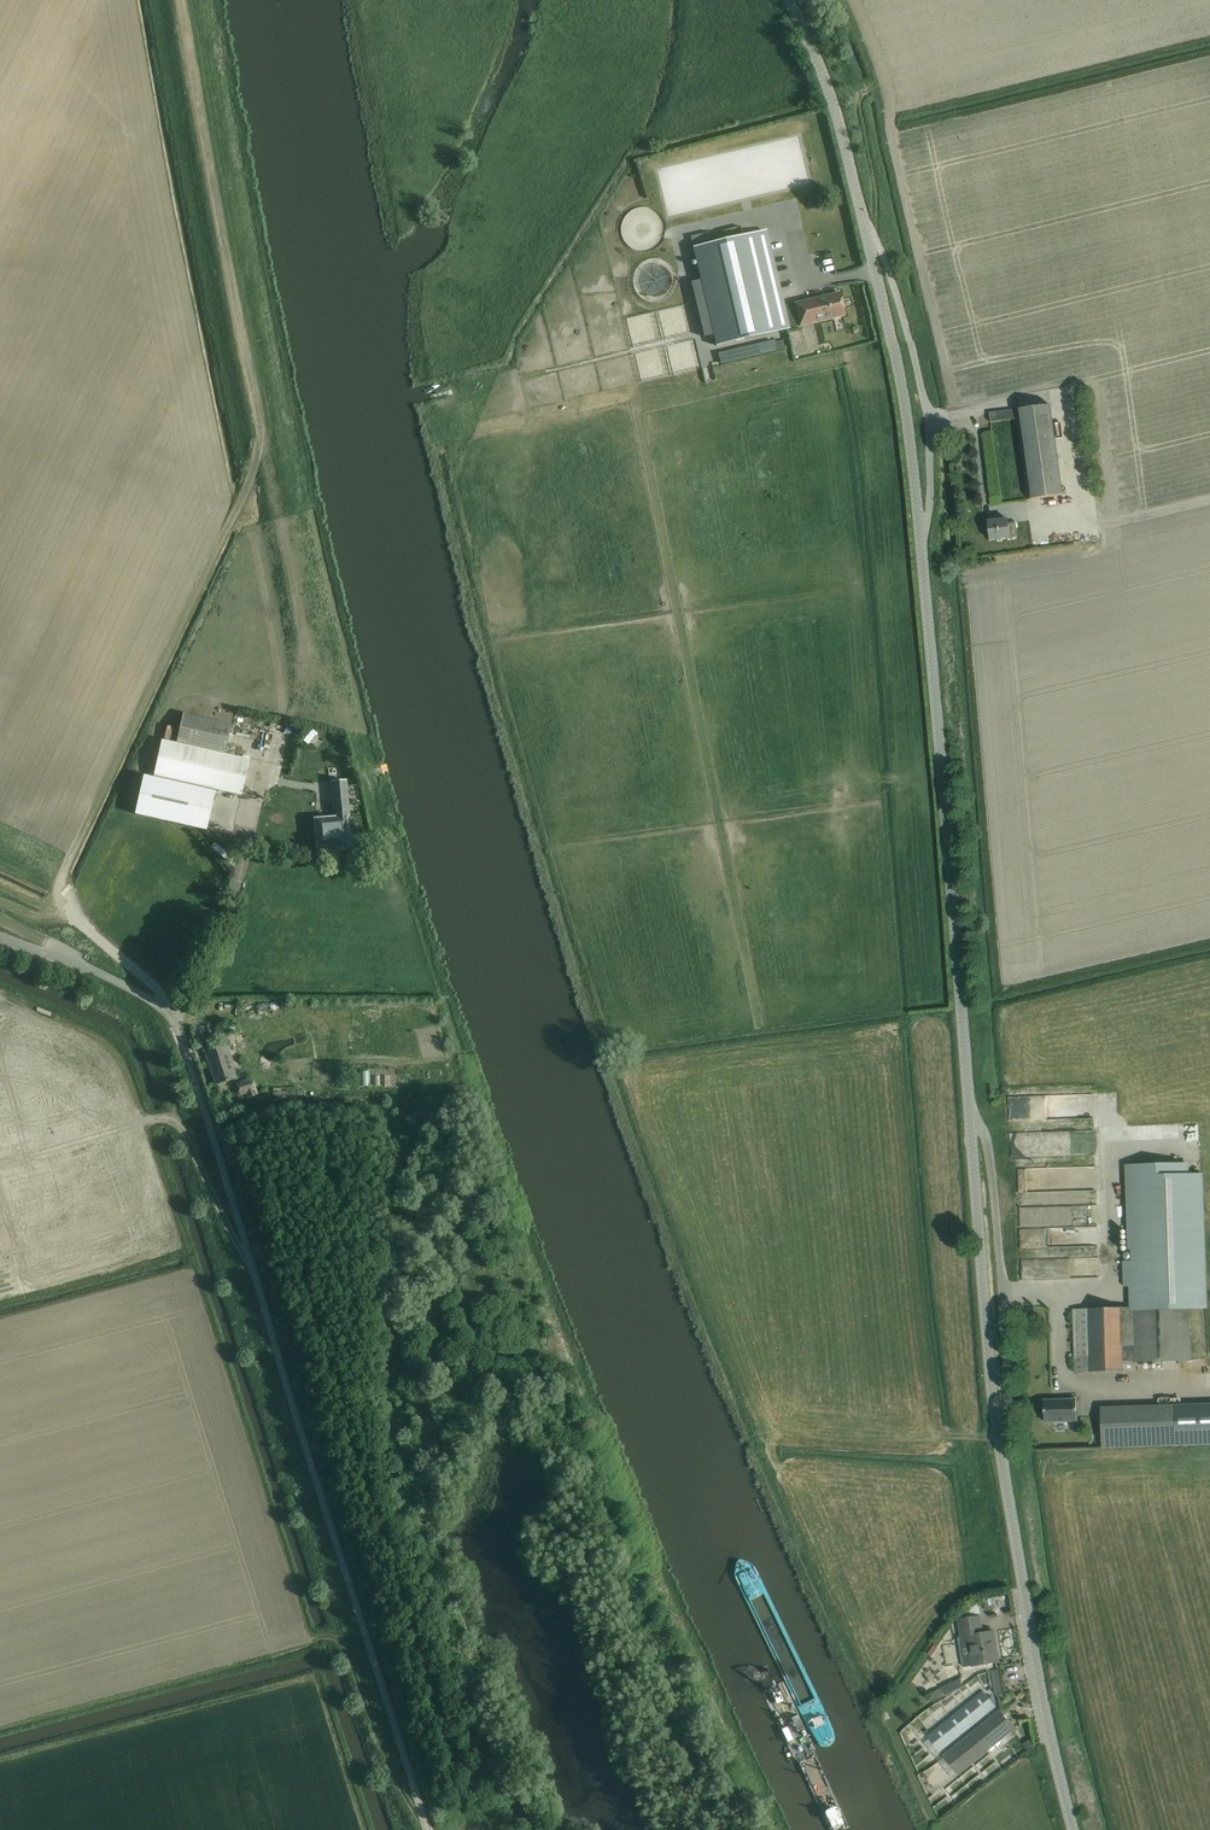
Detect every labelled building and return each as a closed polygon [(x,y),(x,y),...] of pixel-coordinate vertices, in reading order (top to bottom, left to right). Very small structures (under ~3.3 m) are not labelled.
[(693,248),(716,346),(788,329),(765,231),(712,244),(693,248)] [(710,233),(691,237),(693,248),(712,244),(710,233)] [(846,315),(840,293),(795,304),(800,326),(846,315)] [(1050,405),(988,413),(989,418),(1018,414),(1026,473),(1025,474),(1028,500),(1062,495),(1050,405)] [(1008,539),(1007,531),(1006,520),(988,521),(990,540),(1008,539)] [(232,724),(184,714),(178,742),(166,740),(158,776),(218,790),(218,789),(242,794),(250,759),(225,753),(232,724)] [(209,830),(218,790),(158,776),(158,777),(146,775),(138,813),(209,830)] [(347,780),(333,782),(336,817),(315,819),(317,847),(335,846),(339,849),(347,848),(350,845),(347,817),(350,817),(347,780)] [(225,1042),(233,1041),(231,1031),(224,1032),(225,1042)] [(216,1084),(228,1080),(237,1077),(226,1045),(205,1052),(216,1084)] [(248,1098),(258,1095),(253,1079),(237,1084),(240,1095),(246,1093),(248,1098)] [(1079,1122),(1090,1122),(1089,1101),(1079,1102),(1079,1122)] [(1186,1131),(1186,1143),(1197,1143),(1196,1131),(1186,1131)] [(1188,1163),(1126,1165),(1129,1250),(1130,1250),(1130,1261),(1122,1261),(1123,1286),(1130,1286),(1131,1308),(1131,1310),(1132,1310),(1188,1309),(1206,1308),(1202,1173),(1188,1174),(1188,1163)] [(1074,1197),(1073,1208),(1092,1209),(1093,1198),(1074,1197)] [(1017,1214),(1016,1229),(1027,1229),(1028,1214),(1017,1214)] [(1019,1267),(1020,1283),(1095,1280),(1094,1264),(1075,1265),(1076,1275),(1060,1275),(1060,1266),(1019,1267)] [(1134,1371),(1133,1362),(1132,1310),(1131,1310),(1131,1308),(1072,1309),(1074,1373),(1134,1371)] [(1188,1309),(1132,1310),(1133,1362),(1189,1361),(1188,1309)] [(1043,1422),(1077,1420),(1076,1398),(1042,1399),(1043,1422)] [(1173,1405),(1173,1406),(1174,1445),(1209,1444),(1209,1404),(1173,1405)] [(1173,1406),(1100,1408),(1101,1448),(1174,1446),(1174,1445),(1173,1406)] [(979,1616),(967,1618),(958,1620),(960,1637),(957,1638),(963,1670),(972,1669),(971,1666),(997,1662),(992,1631),(982,1633),(979,1616)] [(995,1707),(980,1688),(923,1734),(957,1774),(1013,1730),(998,1711),(990,1718),(986,1714),(995,1707)] [(939,1689),(929,1694),(933,1702),(943,1697),(939,1689)]
